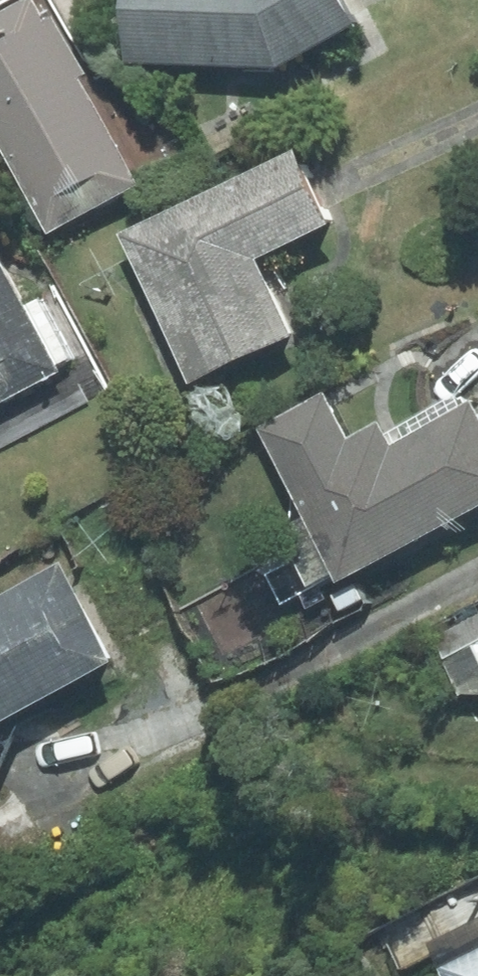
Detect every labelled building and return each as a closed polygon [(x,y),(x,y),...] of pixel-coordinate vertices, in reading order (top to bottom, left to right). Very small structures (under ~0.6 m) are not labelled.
[(70,0),(23,0),(6,9),(0,12),(0,113),(64,233),(156,185),(98,75),(107,71),(87,33),(70,0)] [(142,61),(296,66),(370,28),(382,22),(370,0),(145,0),(142,61)] [(320,147),(135,232),(204,380),(313,333),(296,296),(278,256),(342,225),(354,219),(320,147)] [(9,243),(0,248),(0,414),(76,377),(9,243)] [(270,427),(354,583),(477,517),(477,407),(461,416),(408,444),(396,420),(388,424),(365,437),(342,395),(340,390),(270,427)] [(316,641),(273,560),(185,607),(228,688),(316,641)] [(0,604),(0,754),(20,721),(56,700),(129,658),(74,562),(0,604)] [(448,662),(473,709),(477,706),(477,646),(448,662)] [(464,964),(470,975),(477,975),(477,957),(464,964)]
